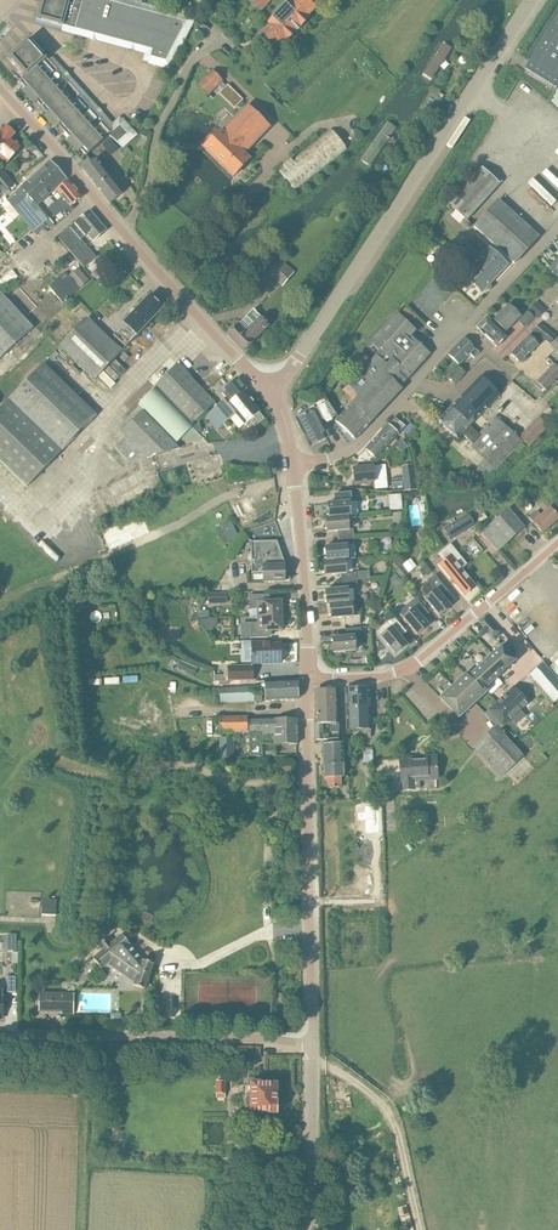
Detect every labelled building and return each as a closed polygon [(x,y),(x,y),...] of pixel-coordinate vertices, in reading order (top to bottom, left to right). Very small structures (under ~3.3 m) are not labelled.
[(73,0),(41,0),(37,18),(63,26),(63,24),(75,27),(75,29),(152,49),(148,63),(169,69),(196,18),(142,3),(132,0),(83,0),(82,2),(73,0)] [(253,2),(260,10),(266,4),(262,0),(254,0),(252,2),(253,2)] [(300,27),(308,19),(306,17),(315,8),(307,0),(294,0),(292,2),(296,6),(289,14),(292,17),(291,18),(300,27)] [(274,33),(283,41),(285,39),(287,41),(300,27),(291,18),(292,17),(289,14),(296,6),(292,2),(292,3),(290,1),(279,12),(288,21),(277,32),(276,30),(274,33)] [(288,21),(279,12),(268,23),(270,25),(261,34),(276,48),(283,41),(274,33),(276,30),(277,32),(288,21)] [(557,86),(557,14),(527,64),(533,67),(530,73),(556,89),(557,86)] [(459,47),(444,37),(420,74),(433,83),(459,47)] [(137,135),(124,120),(112,131),(28,39),(8,57),(26,77),(20,82),(25,88),(23,91),(34,103),(37,101),(47,113),(45,115),(56,127),(59,125),(69,137),(67,139),(78,152),(81,149),(86,156),(109,135),(123,148),(137,135)] [(212,71),(198,85),(208,95),(222,80),(212,71)] [(549,101),(557,109),(557,90),(557,89),(549,101)] [(424,108),(431,112),(433,113),(442,100),(433,94),(424,108)] [(248,106),(234,120),(222,133),(220,131),(204,147),(234,176),(250,160),(243,154),(269,127),(248,106)] [(410,128),(418,133),(426,121),(418,115),(410,128)] [(388,123),(362,160),(370,165),(396,128),(388,123)] [(7,163),(21,146),(11,138),(15,134),(6,127),(0,134),(0,157),(7,163)] [(347,149),(330,128),(279,170),(295,190),(347,149)] [(37,149),(32,143),(27,148),(32,153),(37,149)] [(123,193),(96,158),(82,169),(110,204),(123,193)] [(50,161),(34,176),(49,194),(67,178),(51,161),(50,161)] [(481,168),(449,204),(467,220),(499,184),(481,168)] [(5,192),(15,185),(2,169),(0,171),(0,194),(1,193),(3,194),(5,192)] [(12,196),(8,199),(13,205),(18,211),(36,233),(45,225),(43,223),(48,219),(36,206),(49,194),(34,176),(20,188),(21,188),(17,191),(15,193),(12,196)] [(64,216),(72,209),(72,208),(71,206),(82,197),(68,180),(56,190),(62,197),(48,209),(53,214),(58,209),(64,216)] [(370,183),(366,189),(372,193),(376,187),(370,183)] [(474,227),(514,263),(539,236),(498,200),(474,227)] [(439,203),(434,209),(439,213),(441,210),(444,213),(449,207),(446,204),(444,207),(439,203)] [(93,241),(103,232),(106,230),(89,211),(58,238),(84,267),(96,257),(79,237),(86,232),(93,241)] [(48,219),(43,223),(45,225),(48,229),(53,224),(49,218),(48,219)] [(507,265),(498,257),(475,235),(468,243),(482,255),(472,266),(490,283),(507,265)] [(275,256),(265,269),(283,284),(294,272),(275,256)] [(482,293),(490,283),(472,266),(463,275),(482,293)] [(78,269),(70,276),(66,271),(49,286),(63,302),(65,300),(66,301),(69,299),(68,298),(88,280),(78,269)] [(447,269),(442,276),(453,286),(459,280),(447,269)] [(0,281),(0,284),(3,287),(16,275),(12,270),(0,281)] [(20,270),(16,274),(21,281),(26,277),(20,270)] [(26,286),(23,282),(11,292),(18,299),(26,292),(23,288),(26,286)] [(0,292),(0,359),(33,328),(0,292)] [(163,307),(150,295),(123,323),(124,324),(113,335),(126,347),(163,307)] [(508,303),(493,319),(506,331),(521,316),(509,304),(508,303)] [(253,309),(227,335),(243,352),(255,340),(254,340),(269,325),(253,309)] [(527,311),(517,321),(524,329),(534,318),(527,311)] [(376,356),(346,388),(343,391),(354,401),(350,406),(369,424),(401,389),(397,385),(408,374),(410,376),(430,354),(411,336),(417,331),(397,313),(371,340),(384,352),(379,358),(376,356)] [(507,335),(487,316),(477,327),(481,330),(480,331),(497,346),(507,335)] [(123,351),(88,317),(87,317),(59,346),(95,380),(123,351)] [(533,332),(519,345),(510,354),(519,363),(521,362),(523,363),(527,358),(526,357),(543,339),(549,344),(554,338),(538,325),(533,331),(533,332)] [(479,353),(464,338),(448,354),(459,364),(469,354),(474,358),(479,353)] [(124,362),(129,357),(124,353),(120,357),(124,362)] [(557,377),(557,367),(554,363),(536,382),(545,390),(557,377)] [(42,364),(0,408),(0,463),(27,488),(96,415),(42,364)] [(175,443),(181,437),(189,445),(202,439),(204,435),(194,423),(215,403),(209,397),(177,364),(156,385),(157,386),(138,404),(175,443)] [(457,366),(447,377),(455,384),(465,373),(457,366)] [(451,407),(469,425),(499,395),(480,377),(451,407)] [(211,411),(223,425),(235,413),(235,412),(250,399),(243,391),(246,389),(237,378),(224,388),(226,390),(222,393),(226,398),(217,406),(211,411)] [(316,408),(296,419),(295,419),(309,447),(326,438),(329,436),(321,420),(321,419),(329,421),(335,415),(321,394),(313,402),(316,408)] [(235,412),(235,413),(245,424),(250,430),(264,418),(259,412),(260,411),(250,399),(235,412)] [(350,406),(344,412),(336,421),(355,439),(369,424),(350,406)] [(505,460),(478,434),(469,425),(451,407),(438,421),(457,439),(462,433),(473,444),(471,446),(495,470),(505,460)] [(126,437),(118,445),(116,447),(131,464),(179,449),(142,411),(120,432),(126,437)] [(210,424),(212,423),(218,429),(223,425),(211,411),(205,415),(210,420),(208,422),(210,424)] [(496,416),(489,423),(478,434),(505,460),(522,442),(496,416)] [(397,433),(399,435),(405,427),(395,417),(365,449),(375,458),(397,433)] [(520,437),(529,446),(548,427),(539,418),(520,437)] [(403,439),(394,445),(400,453),(409,447),(403,439)] [(484,459),(478,466),(488,476),(494,469),(484,459)] [(354,468),(355,482),(374,481),(375,489),(387,488),(385,465),(354,468)] [(413,465),(401,467),(404,491),(416,489),(413,465)] [(544,471),(540,475),(547,483),(551,480),(544,471)] [(413,492),(405,493),(406,501),(414,500),(413,492)] [(350,502),(351,502),(350,493),(334,494),(335,502),(327,503),(329,517),(350,515),(351,515),(350,502)] [(534,524),(542,533),(557,519),(557,516),(550,508),(555,503),(549,497),(539,506),(546,513),(542,517),(541,515),(540,516),(536,511),(529,518),(534,524)] [(487,518),(480,507),(444,529),(450,540),(451,539),(487,518)] [(524,527),(516,518),(508,509),(481,533),(498,551),(524,527)] [(350,515),(329,517),(326,517),(327,531),(337,531),(338,540),(354,539),(353,529),(349,529),(348,517),(350,517),(350,515)] [(107,532),(98,536),(105,549),(113,545),(107,532)] [(354,539),(338,540),(338,545),(325,546),(326,560),(348,558),(348,559),(356,558),(354,545),(354,539)] [(263,582),(273,582),(285,581),(290,579),(287,570),(285,570),(284,566),(285,565),(279,546),(271,548),(269,541),(251,541),(252,573),(263,572),(263,582)] [(450,545),(437,556),(443,563),(440,565),(457,585),(465,595),(475,586),(467,577),(461,571),(467,565),(450,545)] [(348,558),(326,560),(323,560),(324,575),(341,574),(341,581),(357,580),(357,572),(346,573),(345,560),(348,559),(348,558)] [(397,561),(391,566),(402,579),(408,573),(397,561)] [(425,566),(419,570),(424,576),(430,571),(425,566)] [(435,575),(428,581),(418,590),(432,606),(440,616),(451,606),(442,596),(448,591),(438,579),(435,575)] [(357,580),(341,581),(342,589),(326,590),(327,604),(330,604),(352,602),(349,602),(348,589),(358,588),(357,580)] [(208,604),(227,603),(227,593),(208,593),(208,604)] [(258,609),(258,616),(284,615),(281,601),(266,602),(266,594),(249,595),(250,609),(258,609)] [(416,597),(409,603),(398,612),(410,625),(417,634),(428,625),(420,615),(426,610),(416,597)] [(352,602),(330,604),(331,618),(344,617),(345,625),(361,624),(360,615),(353,615),(352,602)] [(282,630),(284,615),(258,616),(258,623),(241,623),(242,638),(267,637),(267,630),(282,630)] [(394,616),(387,622),(377,631),(381,636),(395,653),(406,644),(398,634),(404,628),(394,616)] [(374,620),(368,617),(365,626),(371,627),(374,620)] [(479,622),(483,626),(488,621),(485,617),(479,622)] [(217,618),(200,619),(207,630),(212,630),(217,623),(217,618)] [(491,624),(488,621),(483,626),(486,629),(491,624)] [(486,629),(489,633),(494,628),(491,624),(486,629)] [(355,636),(362,636),(361,627),(345,628),(346,636),(332,637),(333,652),(355,650),(355,636)] [(498,632),(494,628),(489,633),(493,636),(498,632)] [(501,646),(492,655),(505,670),(515,661),(507,653),(513,648),(507,642),(502,647),(501,646)] [(251,655),(252,655),(252,663),(269,662),(281,662),(281,644),(270,644),(270,643),(252,643),(252,653),(251,653),(251,655)] [(544,660),(557,677),(557,649),(544,660)] [(492,655),(480,666),(493,680),(505,670),(492,655)] [(166,660),(165,671),(175,671),(176,661),(166,660)] [(189,664),(185,671),(194,676),(198,668),(189,664)] [(253,666),(214,667),(215,680),(253,679),(253,666)] [(493,680),(480,666),(468,677),(484,694),(487,691),(485,689),(493,680)] [(535,668),(530,673),(534,679),(540,674),(535,668)] [(528,673),(522,679),(529,687),(535,682),(528,673)] [(465,674),(453,686),(471,706),(484,694),(468,677),(465,674)] [(297,680),(265,681),(266,701),(298,699),(297,680)] [(261,701),(261,692),(261,685),(259,686),(252,686),(254,701),(261,701)] [(219,689),(219,691),(220,703),(254,701),(252,686),(219,689)] [(440,698),(448,707),(458,718),(471,706),(453,686),(440,698)] [(345,688),(347,728),(371,728),(369,687),(345,688)] [(495,703),(511,719),(527,702),(512,687),(495,703)] [(337,733),(337,690),(322,690),(317,690),(314,693),(315,722),(315,740),(317,740),(329,740),(338,739),(338,733),(337,733)] [(497,728),(476,747),(501,774),(522,755),(499,730),(511,719),(495,703),(484,714),(497,728)] [(220,717),(220,729),(220,731),(247,731),(247,717),(220,717)] [(249,720),(250,732),(250,754),(262,754),(262,744),(298,744),(297,719),(249,720)] [(342,742),(335,743),(323,743),(324,780),(327,780),(327,788),(340,787),(340,777),(343,777),(342,742)] [(363,747),(363,763),(372,763),(372,747),(363,747)] [(437,778),(437,768),(436,756),(400,758),(401,780),(404,780),(404,789),(416,788),(420,788),(420,779),(437,778)] [(366,832),(379,832),(378,806),(368,806),(369,819),(366,819),(366,832)] [(485,807),(474,815),(477,820),(488,812),(485,807)] [(102,951),(93,959),(101,968),(106,963),(115,956),(138,973),(134,983),(134,985),(144,989),(153,964),(143,960),(128,942),(128,940),(126,937),(123,936),(122,935),(112,943),(107,937),(98,945),(102,951)] [(16,977),(7,977),(8,980),(8,992),(16,992),(16,980),(16,977)] [(40,1011),(61,1011),(61,1015),(74,1015),(74,994),(40,994),(40,1011)] [(110,1013),(110,1023),(121,1023),(121,1013),(110,1013)] [(226,1081),(217,1081),(217,1093),(216,1098),(226,1098),(227,1093),(226,1081)] [(243,1082),(243,1093),(250,1093),(250,1121),(264,1121),(264,1113),(277,1113),(277,1083),(263,1083),(263,1082),(250,1081),(250,1082),(243,1082)]
